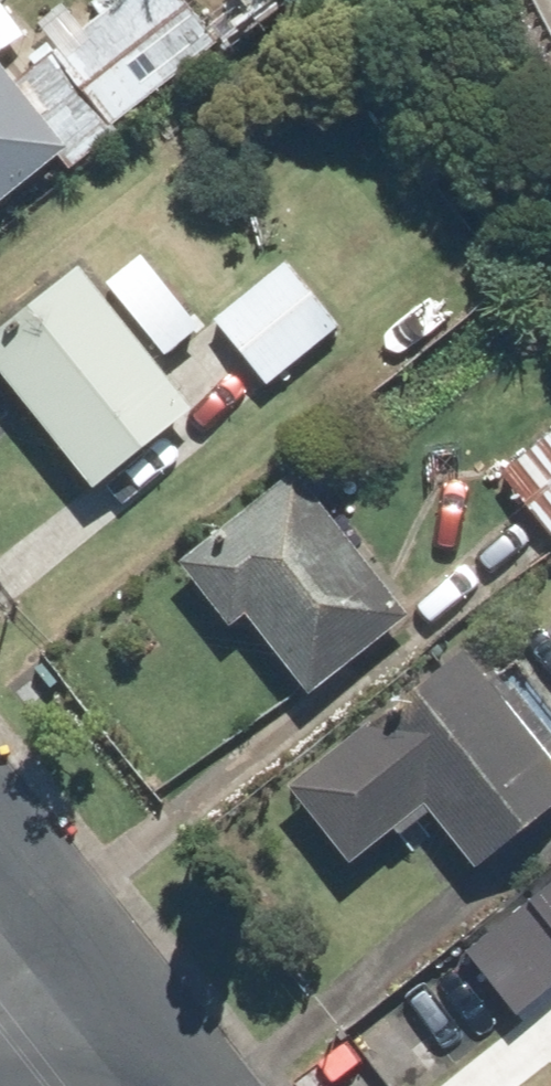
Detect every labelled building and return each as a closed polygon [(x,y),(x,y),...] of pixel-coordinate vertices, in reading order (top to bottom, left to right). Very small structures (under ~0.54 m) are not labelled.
[(68,155),(77,167),(123,130),(115,120),(221,38),(192,0),(122,0),(26,75),(1,44),(0,44),(0,209),(68,155)] [(345,322),(293,258),(219,317),(271,381),(345,322)] [(0,332),(0,353),(96,485),(202,408),(96,262),(0,332)] [(503,470),(550,527),(550,429),(503,470)] [(418,605),(302,468),(186,566),(238,627),(254,613),(318,690),(418,605)] [(467,644),(297,785),(359,861),(430,802),(484,868),(550,812),(550,745),(467,644)] [(460,947),(519,1020),(550,994),(550,874),(460,947)]
